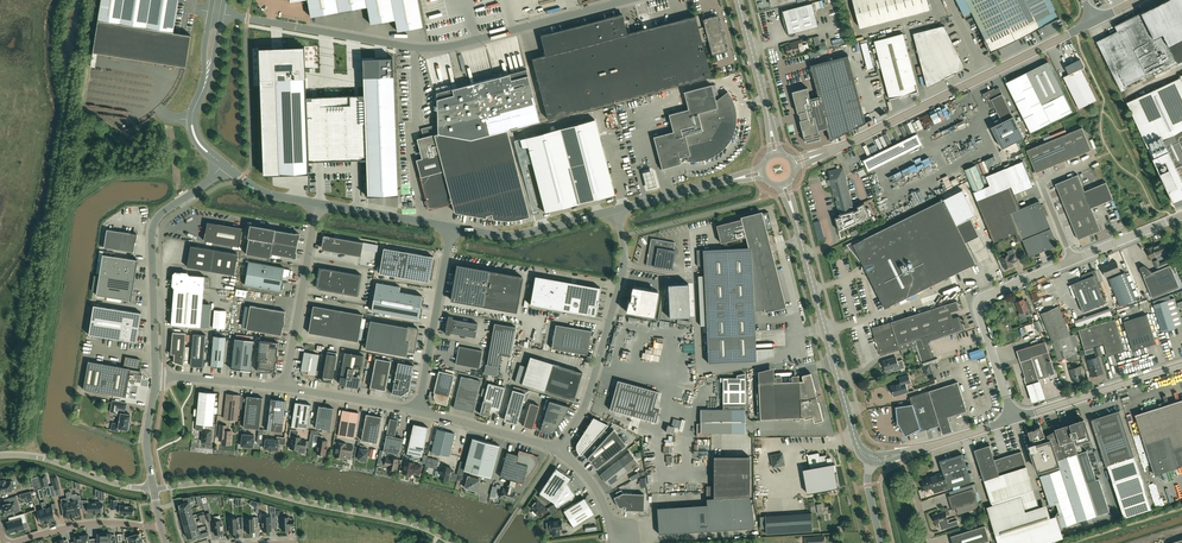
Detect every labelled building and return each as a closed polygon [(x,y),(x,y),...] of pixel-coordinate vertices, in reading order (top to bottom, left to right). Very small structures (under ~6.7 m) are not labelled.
[(93,52),(186,67),(191,35),(173,32),(178,0),(102,0),(93,52)] [(366,7),(367,6),(371,24),(395,19),(397,31),(422,27),(417,0),(308,0),(311,17),(366,7)] [(860,27),(930,9),(927,0),(853,0),(860,27)] [(964,15),(971,11),(973,14),(974,16),(975,19),(985,40),(984,40),(991,53),(1003,47),(1002,46),(1040,27),(1038,21),(1057,11),(1051,0),(957,0),(964,15)] [(1096,44),(1097,46),(1099,45),(1107,62),(1118,85),(1121,92),(1126,89),(1125,86),(1155,71),(1156,74),(1164,70),(1162,67),(1167,65),(1168,68),(1178,63),(1181,61),(1181,0),(1165,0),(1145,10),(1151,21),(1149,22),(1153,29),(1149,22),(1151,21),(1145,10),(1114,25),(1117,31),(1107,36),(1097,41),(1096,41),(1098,44),(1096,44)] [(789,34),(818,27),(812,3),(783,11),(789,34)] [(622,14),(540,35),(546,55),(532,59),(548,119),(711,76),(702,42),(708,40),(712,54),(726,51),(717,16),(703,19),(705,26),(698,28),(695,16),(628,34),(622,14)] [(963,69),(964,65),(944,25),(914,33),(927,87),(963,69)] [(897,96),(898,97),(918,91),(903,33),(874,41),(890,98),(897,96)] [(788,55),(801,52),(803,51),(804,50),(803,45),(801,44),(800,40),(793,42),(794,44),(786,46),(788,55)] [(867,42),(861,44),(868,69),(873,67),(867,42)] [(303,48),(260,50),(265,175),(309,174),(309,161),(307,97),(305,68),(304,68),(303,48)] [(831,140),(858,126),(840,57),(811,65),(811,66),(812,66),(820,97),(811,100),(807,87),(793,91),(798,113),(799,113),(801,120),(800,120),(805,137),(806,139),(805,139),(806,142),(821,138),(820,135),(820,136),(819,134),(820,133),(817,123),(827,124),(831,139),(830,139),(831,140)] [(392,58),(363,59),(368,196),(367,196),(399,195),(398,195),(392,58)] [(1031,132),(1073,111),(1048,61),(1006,82),(1031,132)] [(1079,108),(1096,100),(1081,68),(1064,76),(1079,108)] [(444,171),(452,204),(454,212),(487,218),(486,215),(492,214),(493,219),(506,220),(515,219),(518,219),(529,216),(507,130),(540,121),(526,69),(437,93),(438,123),(438,125),(421,129),(423,137),(417,138),(422,158),(416,159),(421,177),(444,171)] [(1179,76),(1179,77),(1126,102),(1152,158),(1168,150),(1181,180),(1181,74),(1179,76)] [(687,156),(687,161),(693,161),(699,161),(706,159),(712,157),(717,153),(722,149),(727,145),(730,140),(733,134),(735,128),(736,121),(736,115),(735,109),(733,102),(731,97),(727,91),(716,100),(712,84),(684,92),(688,109),(668,114),(673,131),(653,137),(662,169),(682,163),(680,158),(687,156)] [(1013,116),(1010,108),(999,87),(991,91),(991,90),(983,94),(987,102),(988,101),(992,109),(995,107),(999,114),(1002,121),(1013,116)] [(364,95),(307,97),(309,161),(366,159),(364,95)] [(1024,137),(1013,116),(1002,121),(992,127),(1003,148),(1024,137)] [(526,137),(520,139),(522,148),(528,147),(532,162),(545,212),(614,194),(595,119),(526,137)] [(1036,172),(1092,150),(1082,127),(1027,150),(1036,172)] [(869,171),(923,144),(917,133),(863,160),(869,171)] [(990,185),(974,191),(995,242),(1016,233),(1019,241),(1023,239),(1030,256),(1057,245),(1039,200),(1019,209),(1013,194),(1033,186),(1023,161),(986,175),(990,185)] [(976,165),(965,169),(974,191),(985,187),(976,165)] [(854,211),(846,180),(847,180),(846,175),(845,176),(843,167),(829,171),(831,179),(830,180),(831,184),(832,184),(835,196),(836,196),(837,200),(836,200),(840,217),(836,218),(840,232),(872,216),(871,216),(871,215),(870,214),(870,213),(871,212),(870,211),(870,210),(870,209),(869,209),(868,209),(868,208),(867,208),(866,208),(864,203),(857,206),(859,208),(854,211)] [(657,187),(652,170),(643,173),(647,189),(657,187)] [(1106,182),(1085,191),(1078,174),(1056,184),(1078,239),(1101,230),(1092,207),(1113,198),(1106,182)] [(957,224),(945,199),(859,241),(858,240),(849,244),(863,263),(885,308),(976,263),(964,239),(978,232),(971,218),(957,224)] [(748,247),(699,250),(700,266),(703,266),(704,275),(706,325),(708,363),(756,361),(774,355),(774,348),(756,349),(754,311),(764,309),(765,312),(786,306),(767,231),(773,229),(768,212),(762,213),(741,219),(716,225),(721,243),(745,236),(748,247)] [(836,246),(830,219),(821,221),(825,239),(821,240),(822,247),(818,248),(820,254),(833,251),(832,247),(836,246)] [(207,222),(204,240),(239,247),(242,228),(207,222)] [(275,230),(275,229),(250,225),(248,237),(249,238),(246,254),(270,258),(271,254),(292,257),(291,258),(292,258),(292,257),(295,258),(296,253),(297,253),(296,252),(298,239),(299,239),(298,239),(299,234),(296,233),(296,232),(296,233),(275,230)] [(104,247),(134,252),(137,234),(107,229),(104,247)] [(332,251),(361,256),(363,242),(334,237),(334,238),(324,236),(322,248),(332,250),(332,251)] [(651,240),(646,265),(673,270),(676,250),(674,250),(675,242),(653,238),(651,240)] [(1167,251),(1164,242),(1160,244),(1153,247),(1152,246),(1147,248),(1151,258),(1156,255),(1157,258),(1165,255),(1163,252),(1164,252),(1167,251)] [(187,266),(234,275),(238,254),(196,246),(191,245),(188,261),(187,266)] [(433,256),(384,248),(379,273),(429,282),(433,256)] [(1005,268),(1015,266),(1014,260),(1018,259),(1016,250),(1001,254),(1005,268)] [(138,260),(103,254),(96,295),(131,300),(138,260)] [(284,268),(249,261),(248,266),(244,266),(243,274),(246,274),(244,285),(280,291),(283,275),(289,276),(290,270),(284,269),(284,268)] [(1106,276),(1120,271),(1116,261),(1102,267),(1106,276)] [(522,276),(457,265),(451,300),(516,311),(522,276)] [(688,265),(688,272),(681,272),(681,276),(692,276),(691,265),(688,265)] [(1179,287),(1178,284),(1170,265),(1152,272),(1151,270),(1144,265),(1140,267),(1153,298),(1179,287)] [(317,276),(317,279),(318,279),(317,287),(319,288),(319,289),(358,296),(361,274),(323,267),(322,269),(320,268),(318,276),(317,276)] [(1083,279),(1072,284),(1083,312),(1105,303),(1098,283),(1100,282),(1095,269),(1081,275),(1083,279)] [(173,273),(172,285),(174,288),(171,325),(201,327),(205,276),(189,275),(187,272),(175,271),(173,273)] [(1136,299),(1126,274),(1110,281),(1120,306),(1136,299)] [(600,287),(535,276),(530,304),(595,316),(600,287)] [(400,286),(376,282),(371,311),(418,319),(422,295),(399,291),(400,286)] [(690,317),(688,283),(668,284),(669,318),(690,317)] [(629,300),(626,311),(647,315),(648,311),(654,312),(658,291),(632,287),(630,294),(631,294),(630,300),(629,300)] [(1026,316),(1034,313),(1030,305),(1027,306),(1024,299),(1017,302),(1021,313),(1024,311),(1026,316)] [(1176,327),(1176,326),(1181,324),(1181,322),(1178,308),(1171,311),(1167,300),(1154,304),(1162,331),(1176,327)] [(931,340),(962,330),(958,316),(951,318),(949,313),(960,309),(957,301),(872,328),(881,355),(917,344),(922,360),(932,357),(928,344),(931,340)] [(136,341),(140,314),(141,314),(141,313),(94,305),(89,335),(137,342),(137,341),(136,341)] [(281,335),(286,311),(250,305),(246,329),(281,335)] [(363,314),(313,305),(309,333),(358,341),(363,314)] [(1069,361),(1078,358),(1071,335),(1059,306),(1041,313),(1053,341),(1058,359),(1067,356),(1069,361)] [(1133,350),(1156,343),(1147,314),(1124,321),(1133,350)] [(452,319),(453,317),(448,316),(445,333),(450,334),(450,332),(475,337),(478,323),(452,319)] [(1107,355),(1125,350),(1115,318),(1079,329),(1085,349),(1104,343),(1107,355)] [(414,351),(418,328),(408,326),(408,327),(370,320),(365,348),(406,356),(407,350),(414,351)] [(510,356),(516,327),(494,323),(487,364),(499,366),(501,355),(510,356)] [(591,331),(556,324),(552,348),(587,354),(591,331)] [(186,333),(173,332),(171,354),(174,354),(174,362),(183,365),(186,333)] [(206,335),(193,334),(190,366),(203,367),(206,335)] [(214,335),(211,367),(218,368),(218,366),(223,366),(224,356),(226,336),(214,335)] [(235,338),(231,368),(232,369),(233,371),(235,369),(246,370),(247,372),(249,370),(250,371),(253,340),(235,338)] [(270,372),(271,372),(273,371),(275,369),(276,367),(276,365),(279,342),(261,340),(257,371),(268,372),(270,372)] [(1055,373),(1048,351),(1045,341),(1017,350),(1027,384),(1039,380),(1038,379),(1050,375),(1049,375),(1055,373)] [(479,368),(482,351),(459,346),(456,364),(479,368)] [(1102,354),(1099,346),(1090,348),(1091,353),(1095,351),(1096,355),(1102,354)] [(314,379),(315,375),(319,354),(304,351),(301,370),(301,371),(304,378),(314,379)] [(337,353),(327,351),(322,381),(332,382),(337,353)] [(345,352),(340,376),(339,383),(345,384),(345,385),(358,387),(364,355),(345,352)] [(123,367),(88,361),(83,389),(126,397),(129,379),(141,381),(142,374),(140,373),(140,370),(138,370),(140,359),(125,356),(123,367)] [(527,367),(521,384),(544,391),(573,400),(582,372),(581,372),(580,376),(552,368),(554,363),(553,363),(530,356),(527,367)] [(1094,375),(1103,372),(1098,356),(1087,360),(1091,371),(1092,371),(1094,375)] [(896,357),(883,361),(885,367),(884,368),(885,370),(885,371),(886,372),(888,373),(890,373),(891,372),(892,370),(893,370),(895,371),(897,370),(901,369),(905,367),(902,359),(897,361),(896,357)] [(409,390),(414,365),(398,362),(392,393),(401,395),(404,393),(406,394),(406,392),(409,390)] [(376,388),(385,390),(389,369),(374,366),(370,384),(369,384),(368,389),(376,390),(376,388)] [(1074,381),(1084,378),(1080,366),(1070,369),(1074,381)] [(437,403),(447,405),(449,395),(449,396),(454,374),(439,371),(434,392),(433,396),(437,403)] [(745,433),(745,409),(745,403),(745,373),(737,375),(737,378),(723,378),(723,403),(723,409),(700,409),(700,426),(697,426),(697,433),(745,433)] [(815,422),(824,420),(811,373),(803,375),(804,381),(758,383),(760,419),(805,417),(805,419),(813,417),(815,422)] [(906,384),(911,383),(908,374),(899,377),(901,382),(891,385),(894,395),(901,393),(902,393),(908,391),(906,384)] [(454,407),(473,412),(480,381),(461,376),(454,407)] [(658,391),(618,380),(609,409),(650,421),(658,391)] [(949,420),(948,417),(967,410),(958,382),(929,391),(910,397),(911,402),(912,405),(897,407),(898,422),(906,435),(919,428),(920,430),(920,431),(926,429),(926,428),(927,426),(930,427),(930,428),(940,424),(942,419),(945,421),(949,420)] [(499,412),(505,387),(488,383),(480,414),(488,416),(490,411),(491,412),(492,411),(492,410),(499,412)] [(1041,383),(1027,388),(1032,405),(1046,401),(1041,383)] [(525,393),(513,389),(505,418),(505,420),(516,423),(517,421),(525,393)] [(196,424),(203,424),(202,441),(211,442),(212,430),(212,425),(213,425),(216,393),(199,391),(196,424)] [(237,420),(240,395),(227,394),(224,419),(237,420)] [(248,395),(247,396),(243,427),(259,429),(263,397),(252,396),(248,395)] [(282,432),(286,401),(271,399),(267,430),(282,432)] [(121,402),(113,400),(111,412),(116,413),(117,410),(121,410),(119,424),(112,423),(111,429),(119,431),(120,428),(122,429),(122,430),(126,430),(126,429),(128,430),(130,415),(124,413),(125,408),(120,407),(121,402)] [(570,407),(570,406),(549,400),(540,430),(550,433),(555,430),(570,407)] [(1181,466),(1181,400),(1136,414),(1155,475),(1181,466)] [(307,429),(311,404),(295,402),(291,427),(307,429)] [(532,428),(539,405),(530,403),(523,426),(532,428)] [(330,430),(334,408),(319,406),(315,428),(330,430)] [(354,439),(359,412),(342,410),(338,436),(354,439)] [(1152,508),(1135,456),(1120,410),(1092,419),(1106,465),(1107,464),(1124,517),(1152,508)] [(377,443),(382,417),(366,414),(361,440),(377,443)] [(582,453),(608,425),(593,418),(584,433),(585,434),(579,443),(578,446),(579,448),(580,451),(582,453)] [(383,451),(399,454),(403,438),(395,437),(398,420),(390,419),(383,451)] [(1033,429),(1028,431),(1032,442),(1033,443),(1029,445),(1031,451),(1032,451),(1038,470),(1040,469),(1058,464),(1060,469),(1042,475),(1040,476),(1050,506),(1056,504),(1059,511),(1060,514),(1056,515),(1056,517),(1060,528),(1060,527),(1098,515),(1110,511),(1099,478),(1096,479),(1087,451),(1078,454),(1075,443),(1090,437),(1084,420),(1072,424),(1072,427),(1070,427),(1069,425),(1050,431),(1051,433),(1046,436),(1040,426),(1033,430),(1033,429)] [(407,453),(422,456),(428,427),(413,424),(407,453)] [(219,437),(222,437),(222,443),(230,444),(232,431),(226,431),(227,426),(220,425),(219,437)] [(290,429),(289,436),(291,437),(290,448),(292,448),(293,450),(295,450),(297,449),(298,449),(299,450),(299,447),(305,448),(305,447),(306,441),(301,440),(301,437),(298,437),(297,437),(298,430),(290,429)] [(449,457),(454,433),(437,429),(431,452),(449,457)] [(588,458),(596,469),(626,445),(614,429),(588,458)] [(243,434),(241,445),(245,446),(246,447),(248,447),(249,446),(253,447),(253,443),(254,443),(254,439),(254,435),(243,434)] [(318,442),(316,453),(318,453),(318,455),(319,456),(320,456),(321,456),(322,455),(323,454),(325,455),(326,450),(327,446),(328,441),(322,440),(322,436),(314,434),(313,442),(318,442)] [(266,439),(265,448),(270,449),(269,449),(273,450),(273,449),(277,450),(278,444),(281,444),(285,445),(286,438),(282,437),(277,436),(276,440),(266,439)] [(480,474),(491,477),(500,445),(479,440),(472,438),(464,470),(470,472),(469,476),(468,476),(465,487),(476,490),(480,479),(478,479),(480,474)] [(344,458),(345,453),(351,454),(353,446),(346,444),(337,442),(334,456),(337,457),(338,458),(340,459),(341,458),(344,458)] [(1007,444),(1000,446),(1001,453),(1008,452),(1007,444)] [(365,460),(366,460),(369,449),(364,449),(365,446),(360,445),(358,459),(359,459),(359,460),(360,461),(361,461),(362,462),(364,461),(365,461),(365,460)] [(990,445),(975,450),(992,503),(1034,489),(1021,451),(995,460),(990,445)] [(679,458),(686,454),(681,447),(674,451),(679,458)] [(533,455),(519,451),(518,455),(507,452),(500,476),(510,479),(509,485),(515,487),(517,481),(523,483),(525,474),(529,476),(537,464),(537,460),(536,457),(533,455)] [(619,460),(600,474),(609,486),(628,471),(632,468),(638,463),(629,452),(626,455),(623,457),(619,460)] [(810,468),(804,469),(809,494),(840,488),(835,463),(833,464),(832,459),(828,460),(827,454),(820,456),(819,452),(818,452),(808,454),(809,461),(810,468)] [(773,467),(784,465),(782,453),(771,455),(773,467)] [(922,485),(923,485),(925,489),(933,487),(935,492),(971,481),(962,454),(939,461),(943,472),(929,477),(929,478),(922,480),(922,481),(921,482),(922,485)] [(707,504),(657,507),(658,533),(754,527),(753,514),(750,496),(750,456),(714,456),(713,486),(706,486),(706,498),(706,499),(707,504)] [(388,468),(396,470),(398,459),(390,457),(390,458),(386,457),(384,465),(388,466),(388,468)] [(420,473),(421,466),(414,464),(414,463),(405,461),(403,472),(411,474),(412,471),(420,473)] [(682,471),(681,472),(683,475),(689,472),(686,468),(687,467),(683,461),(678,465),(682,471)] [(455,474),(455,473),(450,472),(451,467),(442,465),(441,472),(440,477),(439,478),(448,480),(448,478),(454,479),(454,478),(457,479),(458,474),(455,474)] [(574,496),(567,484),(571,478),(556,468),(539,493),(541,494),(544,496),(554,503),(557,507),(574,496)] [(39,477),(31,480),(34,490),(42,488),(48,486),(45,476),(39,477)] [(0,483),(0,492),(2,492),(3,493),(7,493),(7,491),(12,490),(15,490),(14,486),(11,486),(11,481),(6,482),(6,480),(0,481),(1,483),(0,483)] [(501,495),(501,497),(513,501),(515,492),(514,491),(515,487),(509,485),(507,490),(503,488),(503,490),(501,489),(499,494),(501,495)] [(787,492),(786,485),(770,486),(770,493),(787,492)] [(952,509),(977,502),(973,488),(948,496),(952,509)] [(625,510),(631,510),(643,510),(644,494),(623,493),(621,490),(616,493),(618,496),(614,498),(619,507),(625,507),(625,510)] [(27,502),(30,501),(30,502),(32,502),(32,501),(33,500),(31,491),(20,494),(21,499),(26,498),(27,502)] [(67,498),(61,499),(62,503),(61,503),(61,504),(62,504),(64,516),(64,517),(65,517),(70,516),(70,517),(71,517),(75,516),(75,515),(80,514),(81,514),(81,513),(80,509),(78,501),(81,500),(80,495),(77,495),(72,496),(72,494),(71,491),(66,492),(67,498)] [(1039,506),(1034,491),(1009,499),(986,506),(991,521),(1039,506)] [(16,496),(9,499),(10,502),(0,505),(0,507),(0,509),(1,509),(2,513),(4,512),(5,515),(8,514),(16,512),(14,504),(18,503),(16,496)] [(178,505),(180,511),(191,508),(191,509),(192,508),(190,502),(191,501),(190,497),(182,498),(184,503),(178,505)] [(573,526),(593,513),(584,498),(563,511),(573,526)] [(116,509),(119,509),(119,513),(124,513),(124,514),(128,514),(133,514),(134,507),(120,505),(117,505),(117,500),(111,499),(110,509),(116,509)] [(88,500),(83,500),(84,509),(88,509),(88,512),(93,512),(94,513),(98,513),(97,511),(101,510),(101,502),(88,502),(88,500)] [(536,500),(530,506),(541,517),(547,510),(536,500)] [(45,523),(50,522),(50,521),(56,519),(52,506),(47,508),(45,501),(41,502),(43,509),(37,510),(41,523),(45,522),(45,523)] [(819,513),(825,511),(822,502),(817,503),(819,513)] [(554,504),(550,507),(551,510),(548,511),(551,514),(557,510),(554,504)] [(947,519),(946,515),(950,514),(948,507),(943,509),(944,511),(933,515),(935,523),(939,522),(941,529),(946,528),(958,524),(957,520),(948,522),(947,519)] [(191,508),(180,511),(182,518),(192,515),(191,509),(191,508)] [(262,516),(263,531),(272,530),(271,521),(276,521),(276,512),(270,513),(271,516),(262,516)] [(11,533),(15,532),(15,531),(24,528),(23,523),(26,522),(24,513),(13,516),(14,520),(7,522),(10,532),(11,532),(11,533)] [(812,513),(794,514),(795,532),(813,531),(812,513)] [(194,521),(196,521),(194,514),(192,515),(182,518),(184,524),(194,521)] [(238,529),(239,529),(239,526),(243,526),(242,517),(237,517),(237,518),(229,518),(229,532),(233,532),(234,533),(238,533),(238,530),(238,531),(238,529)] [(245,519),(246,532),(254,531),(254,528),(258,527),(258,517),(253,517),(253,518),(245,519)] [(289,518),(289,517),(281,517),(282,530),(290,529),(290,526),(294,526),(294,518),(289,518)] [(222,525),(221,520),(212,521),(214,531),(214,534),(223,533),(222,529),(223,529),(222,525)] [(561,520),(549,522),(551,530),(552,530),(553,536),(560,535),(559,529),(562,529),(561,520)] [(197,528),(197,527),(196,521),(194,521),(184,524),(186,531),(196,528),(197,528)] [(990,540),(985,525),(951,536),(953,542),(981,542),(990,540)] [(186,531),(188,538),(196,535),(201,534),(199,527),(197,527),(197,528),(196,528),(186,531)] [(104,532),(100,533),(100,534),(97,534),(98,540),(93,540),(94,542),(105,542),(104,532)] [(104,532),(105,542),(115,542),(115,538),(112,538),(111,533),(109,533),(109,532),(104,532)] [(142,540),(141,537),(140,533),(138,533),(138,534),(127,537),(129,542),(131,542),(142,540)] [(81,535),(83,542),(94,542),(93,540),(89,541),(88,534),(86,535),(86,534),(81,535)] [(81,535),(77,535),(77,536),(74,537),(75,542),(83,542),(81,535)]
